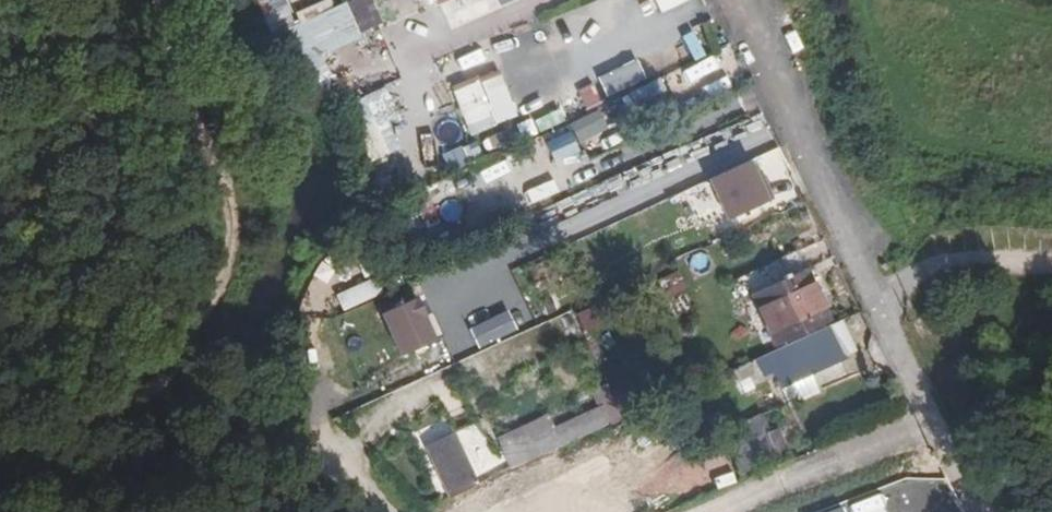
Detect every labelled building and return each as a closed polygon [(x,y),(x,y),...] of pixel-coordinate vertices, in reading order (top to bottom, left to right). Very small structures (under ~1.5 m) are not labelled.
[(274,33),(292,71),(383,28),(370,0),(335,0),(295,19),(297,22),(274,33)] [(437,32),(491,12),(486,0),(433,0),(435,6),(428,8),(437,32)] [(658,13),(689,0),(653,0),(658,13)] [(467,134),(514,117),(488,45),(455,57),(463,79),(449,84),(467,134)] [(389,120),(396,118),(387,87),(349,99),(367,161),(398,151),(389,120)] [(704,175),(722,220),(773,200),(755,155),(704,175)] [(753,296),(774,344),(828,321),(797,250),(733,279),(742,300),(753,296)] [(665,299),(687,287),(677,268),(655,280),(665,299)] [(576,312),(581,329),(598,324),(593,307),(576,312)] [(830,326),(843,357),(853,353),(839,322),(830,326)] [(843,357),(830,326),(735,368),(739,377),(771,364),(781,387),(844,360),(843,357)] [(547,413),(495,436),(509,468),(608,425),(600,406),(553,426),(547,413)] [(440,476),(469,465),(452,430),(425,441),(440,476)] [(719,476),(773,455),(767,441),(777,438),(774,430),(709,454),(719,476)] [(767,441),(773,455),(783,451),(777,438),(767,441)] [(709,454),(707,446),(639,476),(653,511),(663,511),(723,487),(719,476),(709,454)] [(476,482),(469,465),(440,476),(448,494),(476,482)] [(591,501),(568,508),(569,511),(595,511),(591,501)]
